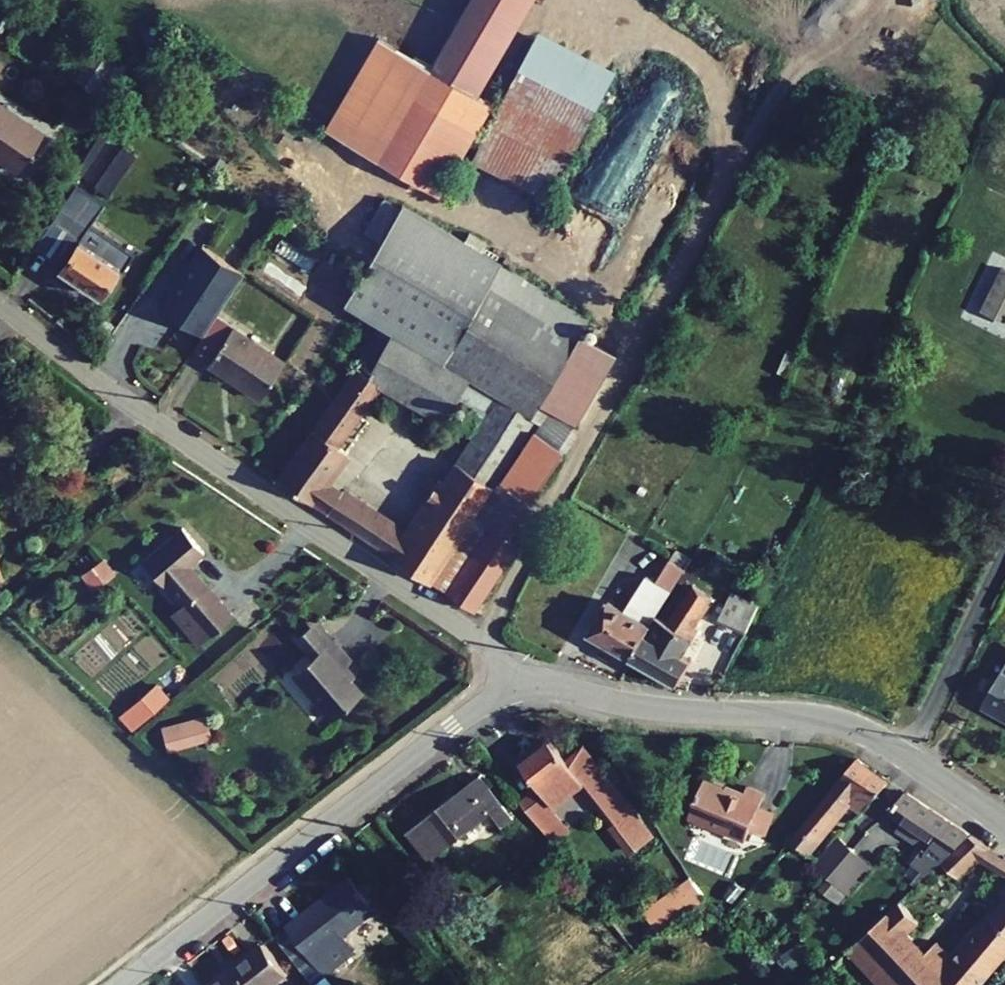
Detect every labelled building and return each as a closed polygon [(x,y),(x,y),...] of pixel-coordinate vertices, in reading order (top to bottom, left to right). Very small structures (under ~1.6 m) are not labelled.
[(494,110),(381,46),(328,139),(442,203),(494,110)] [(599,111),(519,73),(473,167),(553,205),(599,111)] [(7,171),(33,133),(0,110),(0,166),(7,171)] [(50,268),(91,295),(110,266),(114,269),(124,253),(111,245),(102,260),(69,239),(92,204),(67,188),(44,223),(40,220),(23,246),(52,265),(50,268)] [(323,513),(471,613),(539,514),(530,508),(582,430),(579,428),(621,353),(582,331),(590,317),(406,213),(350,312),(389,334),(386,338),(361,373),(350,366),(273,478),(309,503),(325,481),(343,454),(334,447),(376,386),(439,418),(452,395),(481,414),(402,532),(339,491),(323,513)] [(987,315),(1004,324),(1004,278),(987,315)] [(199,364),(251,398),(276,361),(210,317),(188,349),(203,359),(199,364)] [(350,366),(361,373),(386,338),(375,331),(350,366)] [(309,503),(323,513),(339,491),(325,481),(309,503)] [(184,526),(146,560),(211,633),(236,611),(193,562),(206,550),(184,526)] [(607,654),(622,661),(624,657),(675,561),(658,552),(642,583),(631,578),(612,614),(596,605),(578,638),(595,647),(592,653),(603,660),(607,654)] [(703,557),(681,591),(702,604),(723,571),(703,557)] [(90,591),(114,575),(102,558),(78,574),(90,591)] [(651,613),(624,657),(672,682),(685,657),(677,654),(688,634),(685,632),(702,604),(681,591),(677,598),(670,593),(656,616),(651,613)] [(734,632),(745,608),(719,596),(708,619),(734,632)] [(341,640),(301,674),(341,719),(371,693),(351,670),(360,662),(341,640)] [(980,710),(1004,724),(1004,667),(980,710)] [(154,682),(114,716),(128,732),(168,698),(154,682)] [(202,713),(157,728),(166,753),(210,738),(202,713)] [(549,753),(521,776),(540,799),(521,813),(538,834),(553,821),(549,816),(581,790),(566,772),(549,753)] [(852,758),(780,840),(796,854),(842,802),(855,813),(883,780),(852,758)] [(582,761),(566,772),(581,790),(586,788),(597,779),(582,761)] [(464,773),(407,818),(429,847),(487,801),(464,773)] [(734,793),(694,776),(678,814),(736,839),(740,830),(752,801),(756,792),(738,784),(734,793)] [(614,847),(637,829),(597,779),(586,788),(581,790),(549,816),(553,821),(538,834),(551,849),(567,836),(563,833),(587,814),(614,847)] [(905,794),(889,813),(894,816),(888,825),(914,842),(905,856),(926,869),(938,858),(946,851),(943,848),(963,831),(905,794)] [(770,809),(752,801),(740,830),(758,838),(770,809)] [(977,859),(985,844),(965,832),(946,851),(938,858),(956,876),(975,858),(977,859)] [(833,837),(812,862),(827,873),(847,849),(833,837)] [(1000,854),(985,844),(977,859),(993,868),(1000,854)] [(867,866),(847,849),(827,873),(823,877),(843,894),(867,866)] [(897,896),(839,952),(874,984),(970,984),(1004,946),(1004,857),(1000,854),(993,868),(1004,876),(994,893),(1000,898),(951,954),(931,937),(921,948),(901,929),(916,915),(897,896)] [(641,910),(657,934),(705,901),(689,877),(641,910)] [(350,883),(288,932),(326,980),(355,957),(343,942),(377,916),(350,883)] [(221,984),(289,984),(290,984),(264,952),(221,984)]
